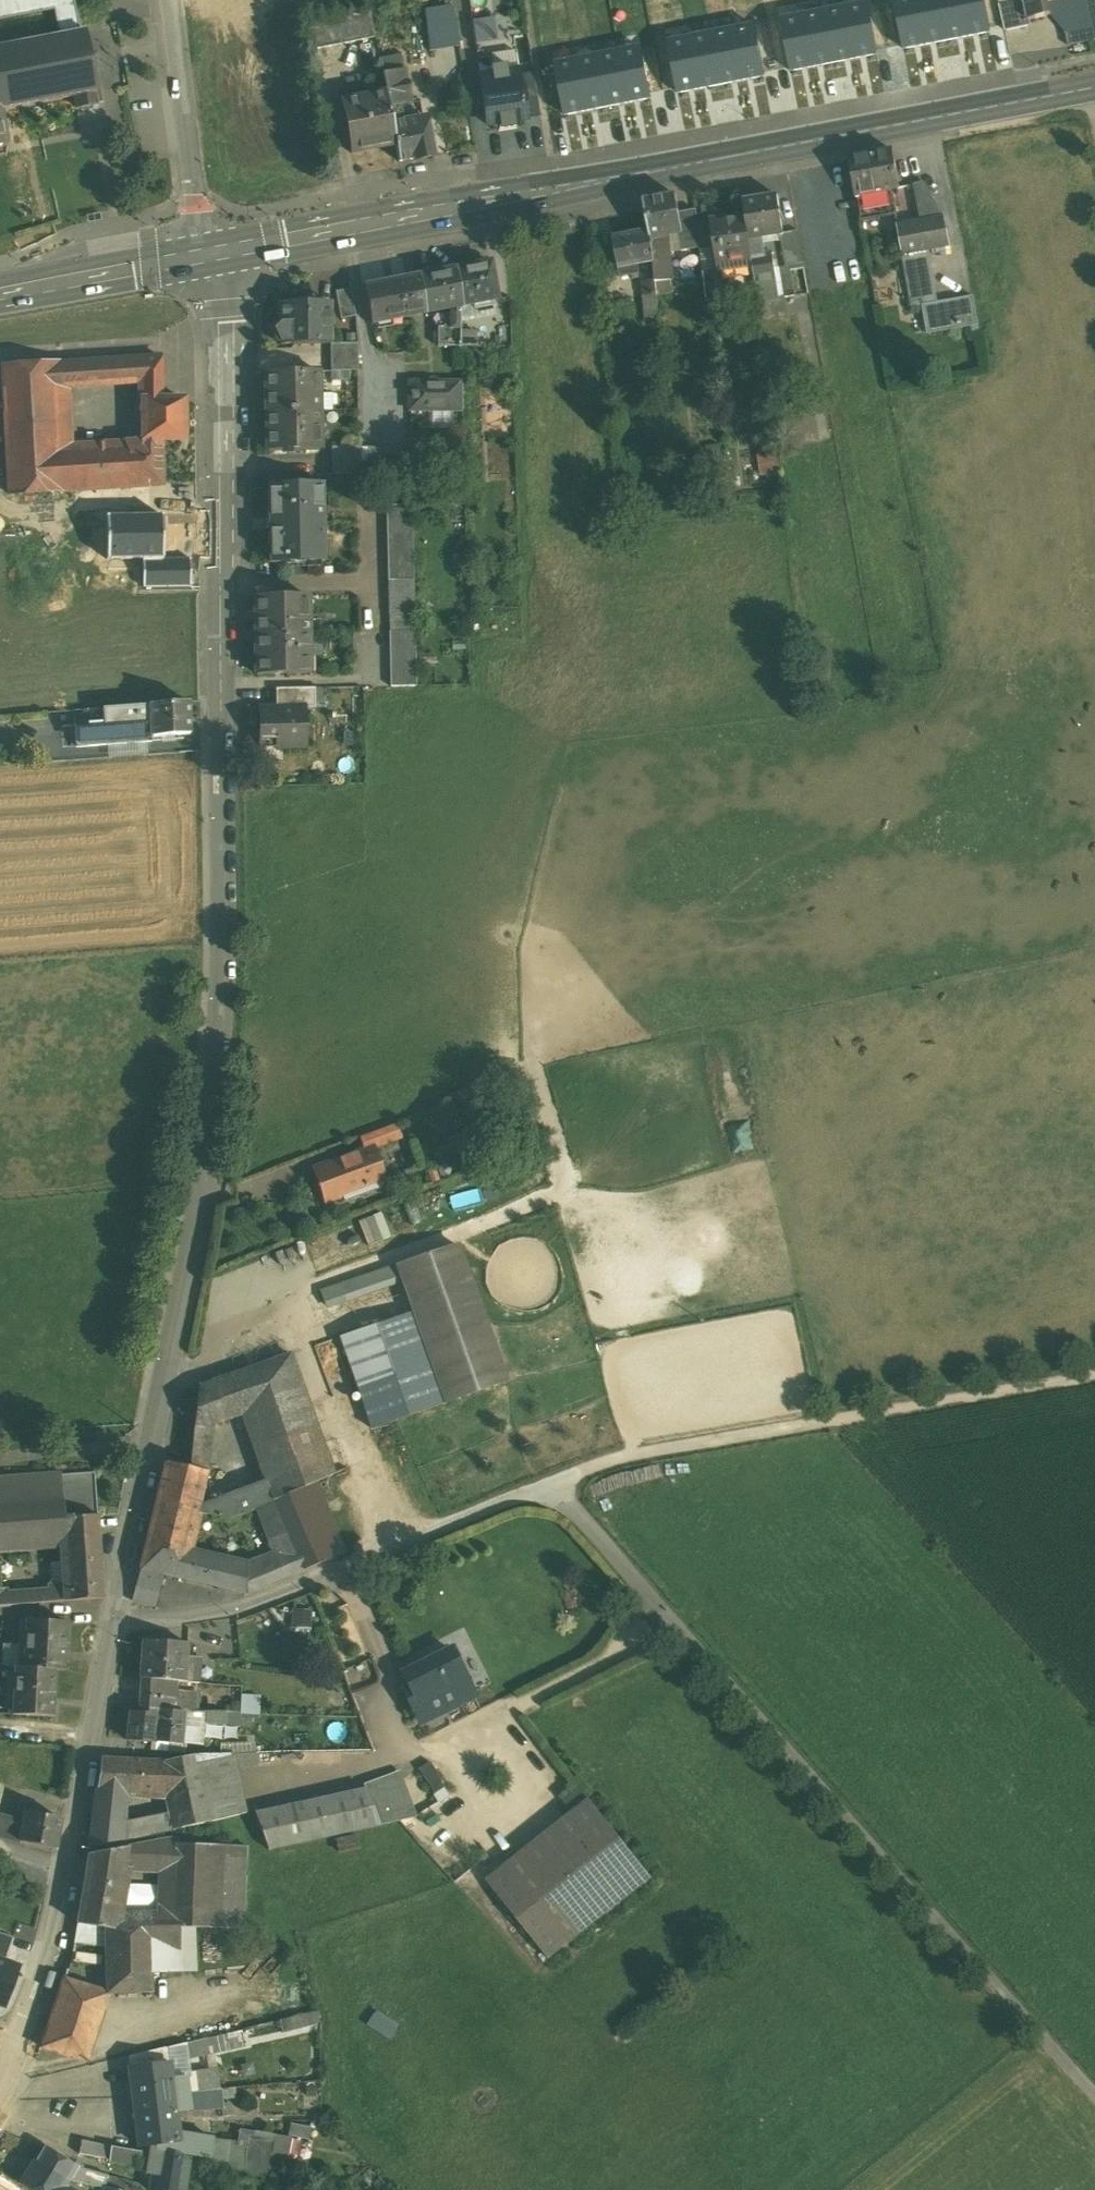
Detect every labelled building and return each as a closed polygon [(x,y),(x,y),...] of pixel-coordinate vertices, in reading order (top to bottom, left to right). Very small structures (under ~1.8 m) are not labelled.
[(72,0),(0,0),(0,20),(57,9),(62,34),(78,31),(72,0)] [(924,44),(916,0),(894,0),(903,48),(924,44)] [(946,40),(939,0),(916,0),(924,44),(946,40)] [(968,36),(961,0),(939,0),(946,40),(968,36)] [(990,32),(984,0),(961,0),(968,36),(990,32)] [(999,3),(1005,31),(1031,25),(1030,19),(1028,20),(1023,0),(1013,0),(999,3)] [(1028,20),(1030,19),(1051,15),(1048,2),(1056,0),(1023,0),(1028,20)] [(1091,28),(1085,0),(1056,0),(1048,2),(1051,15),(1065,32),(1091,28)] [(1091,28),(1094,41),(1094,40),(1094,0),(1085,0),(1091,28)] [(427,7),(436,48),(464,42),(456,1),(427,7)] [(855,58),(877,54),(867,2),(845,6),(855,58)] [(834,63),(855,58),(845,6),(823,10),(834,63)] [(812,67),(834,63),(823,10),(801,15),(812,67)] [(370,12),(301,21),(306,50),(375,38),(370,12)] [(479,40),(503,38),(501,15),(478,17),(479,40)] [(790,71),(812,67),(801,15),(780,19),(790,71)] [(742,80),(764,76),(754,25),(732,29),(742,80)] [(1091,28),(1065,32),(1067,45),(1094,41),(1091,28)] [(721,85),(742,80),(732,29),(710,34),(721,85)] [(0,47),(0,109),(1,108),(74,94),(76,106),(96,103),(93,90),(96,89),(84,30),(78,31),(62,34),(0,47)] [(699,89),(721,85),(710,34),(689,38),(699,89)] [(677,93),(699,89),(689,38),(667,42),(677,93)] [(630,102),(651,98),(641,47),(619,51),(630,102)] [(608,106),(630,102),(619,51),(598,55),(608,106)] [(586,111),(608,106),(598,55),(576,60),(586,111)] [(565,115),(586,111),(576,60),(554,64),(565,115)] [(404,69),(382,74),(385,92),(388,106),(401,103),(410,101),(404,69)] [(518,70),(480,76),(488,126),(526,119),(526,115),(520,78),(518,70)] [(541,113),(535,75),(520,78),(526,115),(541,113)] [(385,92),(341,101),(351,153),(395,145),(391,124),(388,106),(385,92)] [(401,103),(388,106),(391,124),(405,121),(401,103)] [(405,121),(391,124),(395,145),(398,160),(414,157),(415,158),(433,155),(426,117),(405,121)] [(893,150),(849,158),(850,162),(855,195),(857,195),(889,190),(899,188),(893,150)] [(924,183),(913,188),(919,222),(945,218),(924,183)] [(889,190),(857,195),(861,220),(893,214),(889,190)] [(676,194),(644,200),(646,211),(650,229),(652,238),(665,235),(679,232),(683,231),(681,219),(678,204),(676,194)] [(779,195),(743,200),(745,215),(749,239),(763,237),(785,233),(779,195)] [(87,216),(88,222),(101,220),(100,214),(87,216)] [(745,215),(711,220),(718,264),(751,259),(751,255),(749,239),(745,215)] [(696,216),(681,219),(683,231),(679,232),(682,249),(700,246),(696,216)] [(919,222),(897,226),(902,254),(928,249),(950,245),(945,218),(919,222)] [(557,226),(559,233),(572,230),(570,223),(557,226)] [(650,229),(613,237),(616,251),(610,252),(612,262),(618,261),(620,268),(638,264),(654,261),(652,238),(650,229)] [(665,235),(652,238),(654,261),(655,280),(655,281),(672,279),(669,241),(665,241),(665,235)] [(763,237),(749,239),(751,255),(766,253),(763,237)] [(787,247),(788,264),(806,263),(805,246),(787,247)] [(928,249),(902,254),(911,306),(923,304),(937,301),(928,249)] [(766,253),(751,255),(751,259),(757,300),(780,297),(773,252),(766,253)] [(475,264),(455,268),(462,305),(460,305),(460,306),(498,299),(490,261),(487,259),(477,261),(475,264)] [(638,264),(620,268),(621,276),(640,272),(638,264)] [(440,271),(406,277),(413,315),(454,308),(460,306),(460,305),(462,305),(455,268),(452,266),(443,268),(440,271)] [(727,269),(703,271),(706,301),(730,298),(727,269)] [(406,277),(363,286),(371,323),(413,315),(406,277)] [(655,280),(644,281),(645,296),(656,295),(655,281),(655,280)] [(350,288),(335,291),(340,319),(355,316),(350,288)] [(656,295),(645,296),(647,315),(650,315),(651,323),(659,322),(656,295)] [(973,295),(957,298),(962,325),(978,322),(973,295)] [(306,302),(305,302),(279,303),(280,345),(330,344),(329,302),(316,302),(315,301),(315,302),(311,297),(306,302)] [(937,301),(923,304),(928,331),(962,325),(957,298),(937,301)] [(460,306),(454,308),(454,311),(449,312),(449,321),(445,321),(445,328),(439,327),(438,346),(459,346),(460,330),(460,306)] [(478,330),(460,330),(459,346),(478,346),(478,330)] [(357,343),(330,344),(330,371),(358,371),(357,343)] [(161,356),(52,363),(53,385),(144,379),(161,378),(161,356)] [(52,363),(2,366),(9,494),(51,491),(49,451),(57,450),(53,385),(52,363)] [(318,371),(265,372),(266,412),(319,411),(318,371)] [(161,378),(144,379),(144,400),(162,400),(161,378)] [(454,380),(443,380),(443,381),(443,382),(443,409),(462,410),(462,382),(454,382),(454,380)] [(443,382),(409,382),(410,409),(443,409),(443,382)] [(162,400),(144,400),(144,440),(162,440),(184,440),(184,400),(162,400)] [(319,411),(266,412),(267,449),(321,448),(319,411)] [(162,440),(144,440),(144,445),(144,460),(162,460),(162,440)] [(144,445),(72,449),(74,490),(151,485),(162,484),(162,460),(144,460),(144,445)] [(359,450),(359,448),(333,448),(334,475),(359,474),(357,462),(359,450)] [(411,448),(359,450),(359,474),(412,473),(411,448)] [(57,450),(49,451),(51,491),(74,490),(72,449),(57,450)] [(321,483),(267,484),(269,563),(323,562),(321,483)] [(412,503),(386,504),(386,580),(413,580),(412,503)] [(162,515),(106,516),(107,559),(163,559),(162,515)] [(190,559),(143,560),(143,587),(191,587),(190,559)] [(414,613),(413,580),(386,580),(387,614),(414,613)] [(308,595),(255,596),(256,636),(302,635),(302,622),(309,622),(308,595)] [(415,632),(388,633),(389,686),(416,686),(415,632)] [(302,635),(256,636),(257,674),(310,673),(309,634),(302,635)] [(315,710),(315,687),(283,688),(283,706),(304,706),(304,710),(315,710)] [(189,702),(150,705),(151,737),(190,734),(189,702)] [(150,705),(102,708),(103,721),(75,724),(76,747),(108,745),(147,742),(152,742),(151,737),(150,705)] [(283,706),(259,706),(259,748),(262,748),(262,741),(274,741),(274,748),(304,748),(304,710),(304,706),(283,706)] [(147,742),(108,745),(108,758),(147,755),(147,742)] [(396,1123),(360,1137),(364,1149),(374,1145),(375,1147),(401,1137),(396,1123)] [(364,1149),(312,1168),(318,1185),(317,1185),(318,1187),(319,1187),(324,1203),(343,1197),(344,1201),(388,1185),(375,1147),(374,1145),(364,1149)] [(456,1244),(397,1265),(447,1402),(506,1381),(456,1244)] [(411,1312),(339,1337),(371,1429),(443,1403),(411,1312)] [(291,1355),(230,1375),(243,1413),(255,1446),(315,1426),(291,1355)] [(230,1375),(199,1386),(193,1431),(212,1424),(243,1413),(230,1375)] [(212,1424),(193,1431),(191,1450),(209,1452),(212,1424)] [(315,1426),(255,1446),(266,1479),(273,1500),(275,1499),(310,1484),(332,1475),(315,1426)] [(207,1472),(166,1462),(156,1504),(197,1513),(199,1505),(207,1472)] [(94,1473),(60,1476),(61,1499),(62,1518),(97,1515),(94,1473)] [(266,1479),(199,1505),(197,1513),(228,1519),(273,1500),(266,1479)] [(310,1484),(275,1499),(281,1513),(296,1549),(305,1569),(340,1556),(310,1484)] [(0,1503),(0,1552),(14,1551),(14,1547),(64,1543),(62,1518),(61,1499),(0,1503)] [(273,1500),(228,1519),(227,1528),(234,1529),(236,1533),(281,1513),(275,1499),(273,1500)] [(197,1513),(156,1504),(140,1569),(162,1574),(180,1578),(186,1554),(197,1513)] [(97,1515),(62,1518),(64,1543),(99,1540),(97,1515)] [(99,1540),(64,1543),(67,1591),(67,1601),(103,1598),(99,1540)] [(296,1549),(244,1563),(244,1593),(305,1569),(296,1549)] [(244,1563),(186,1554),(180,1578),(244,1593),(244,1563)] [(162,1574),(140,1569),(135,1588),(136,1588),(133,1601),(154,1606),(162,1574)] [(0,1589),(0,1607),(9,1606),(8,1596),(7,1588),(0,1589)] [(67,1591),(8,1596),(9,1606),(67,1601),(67,1591)] [(66,1621),(25,1619),(23,1668),(57,1669),(64,1670),(66,1621)] [(186,1643),(143,1640),(140,1678),(177,1682),(184,1682),(186,1643)] [(450,1649),(403,1673),(411,1689),(404,1693),(418,1719),(472,1691),(450,1649)] [(23,1668),(15,1667),(13,1715),(55,1716),(57,1669),(23,1668)] [(177,1682),(140,1678),(138,1708),(183,1713),(183,1712),(185,1691),(176,1691),(177,1682)] [(198,1692),(185,1691),(183,1712),(196,1712),(198,1692)] [(244,1693),(243,1714),(262,1714),(262,1694),(244,1693)] [(183,1713),(138,1708),(138,1712),(128,1711),(126,1739),(154,1742),(154,1739),(181,1742),(183,1713)] [(227,1720),(227,1718),(223,1718),(222,1721),(222,1743),(221,1749),(230,1749),(231,1720),(227,1720)] [(216,1721),(207,1720),(206,1743),(214,1743),(222,1743),(222,1721),(216,1721)] [(231,1754),(194,1755),(208,1822),(243,1813),(231,1754)] [(194,1755),(162,1761),(170,1795),(173,1811),(177,1828),(208,1822),(194,1755)] [(141,1761),(101,1759),(97,1791),(123,1793),(138,1794),(141,1761)] [(162,1761),(141,1761),(138,1794),(170,1795),(162,1761)] [(446,1787),(430,1761),(419,1768),(435,1794),(446,1787)] [(396,1772),(363,1784),(365,1789),(380,1825),(413,1817),(396,1772)] [(365,1789),(254,1813),(268,1850),(380,1825),(365,1789)] [(123,1793),(97,1791),(90,1847),(120,1841),(120,1823),(123,1793)] [(590,1799),(487,1880),(549,1959),(652,1878),(590,1799)] [(61,1819),(25,1811),(22,1825),(20,1841),(56,1849),(61,1819)] [(173,1811),(120,1823),(120,1841),(177,1828),(173,1811)] [(20,1841),(22,1825),(0,1820),(0,1836),(20,1841)] [(177,1837),(126,1847),(123,1867),(174,1871),(176,1844),(177,1845),(177,1837)] [(177,1845),(176,1844),(174,1871),(171,1927),(206,1927),(210,1845),(177,1845)] [(247,1846),(210,1845),(206,1927),(243,1926),(247,1846)] [(126,1847),(90,1853),(88,1863),(123,1867),(126,1847)] [(123,1867),(88,1863),(78,1924),(95,1926),(105,1928),(113,1929),(114,1919),(123,1867)] [(148,1918),(114,1919),(113,1929),(105,1928),(105,1946),(105,1993),(105,1994),(108,1994),(150,1992),(148,1918)] [(95,1926),(78,1924),(74,1942),(91,1944),(95,1926)] [(105,1928),(95,1926),(91,1944),(105,1946),(105,1928)] [(4,1962),(13,1938),(0,1934),(0,1960),(4,1962)] [(4,2006),(18,1967),(4,1962),(0,1960),(0,2004),(4,2006)] [(105,1993),(63,1979),(41,2047),(86,2062),(108,1994),(105,1994),(105,1993)] [(311,2012),(289,2017),(289,2018),(279,2021),(282,2031),(314,2023),(311,2012)] [(228,2033),(182,2044),(185,2058),(210,2053),(209,2050),(231,2044),(228,2033)] [(165,2047),(127,2056),(129,2068),(169,2063),(165,2047)] [(169,2063),(129,2068),(132,2098),(173,2093),(171,2078),(169,2063)] [(216,2068),(184,2073),(184,2076),(171,2078),(173,2093),(219,2087),(216,2068)] [(221,2089),(173,2093),(175,2110),(206,2108),(206,2109),(224,2108),(221,2089)] [(173,2093),(132,2098),(138,2146),(147,2145),(155,2144),(179,2141),(178,2135),(175,2110),(173,2093)] [(292,2153),(308,2155),(313,2124),(297,2122),(292,2153)] [(256,2132),(240,2129),(239,2140),(242,2140),(242,2144),(233,2143),(229,2162),(262,2168),(270,2169),(274,2152),(272,2151),(274,2140),(255,2136),(256,2132)] [(214,2138),(183,2133),(178,2135),(179,2141),(181,2154),(189,2155),(208,2158),(213,2142),(214,2138)] [(110,2146),(81,2141),(79,2154),(109,2159),(110,2146)] [(179,2141),(155,2144),(156,2149),(181,2154),(179,2141)] [(233,2143),(213,2142),(208,2158),(229,2162),(233,2143)] [(155,2144),(147,2145),(148,2154),(146,2171),(153,2172),(156,2149),(155,2144)] [(147,2145),(138,2146),(138,2151),(139,2154),(148,2154),(147,2145)] [(138,2151),(110,2146),(109,2159),(140,2164),(139,2154),(138,2151)] [(74,2165),(45,2147),(37,2161),(65,2179),(65,2178),(74,2165)] [(156,2149),(153,2172),(150,2189),(155,2189),(184,2189),(189,2155),(181,2154),(156,2149)] [(229,2162),(208,2158),(207,2167),(227,2172),(229,2162)] [(34,2160),(20,2182),(34,2189),(58,2189),(61,2186),(65,2179),(37,2161),(34,2160)] [(262,2168),(229,2162),(227,2172),(226,2178),(259,2184),(262,2168)] [(81,2169),(74,2165),(65,2178),(79,2181),(81,2169)] [(107,2175),(81,2169),(79,2181),(102,2186),(105,2187),(107,2177),(107,2175)] [(0,2177),(0,2189),(18,2189),(0,2177)] [(107,2177),(105,2187),(119,2189),(121,2189),(123,2181),(107,2177)]
